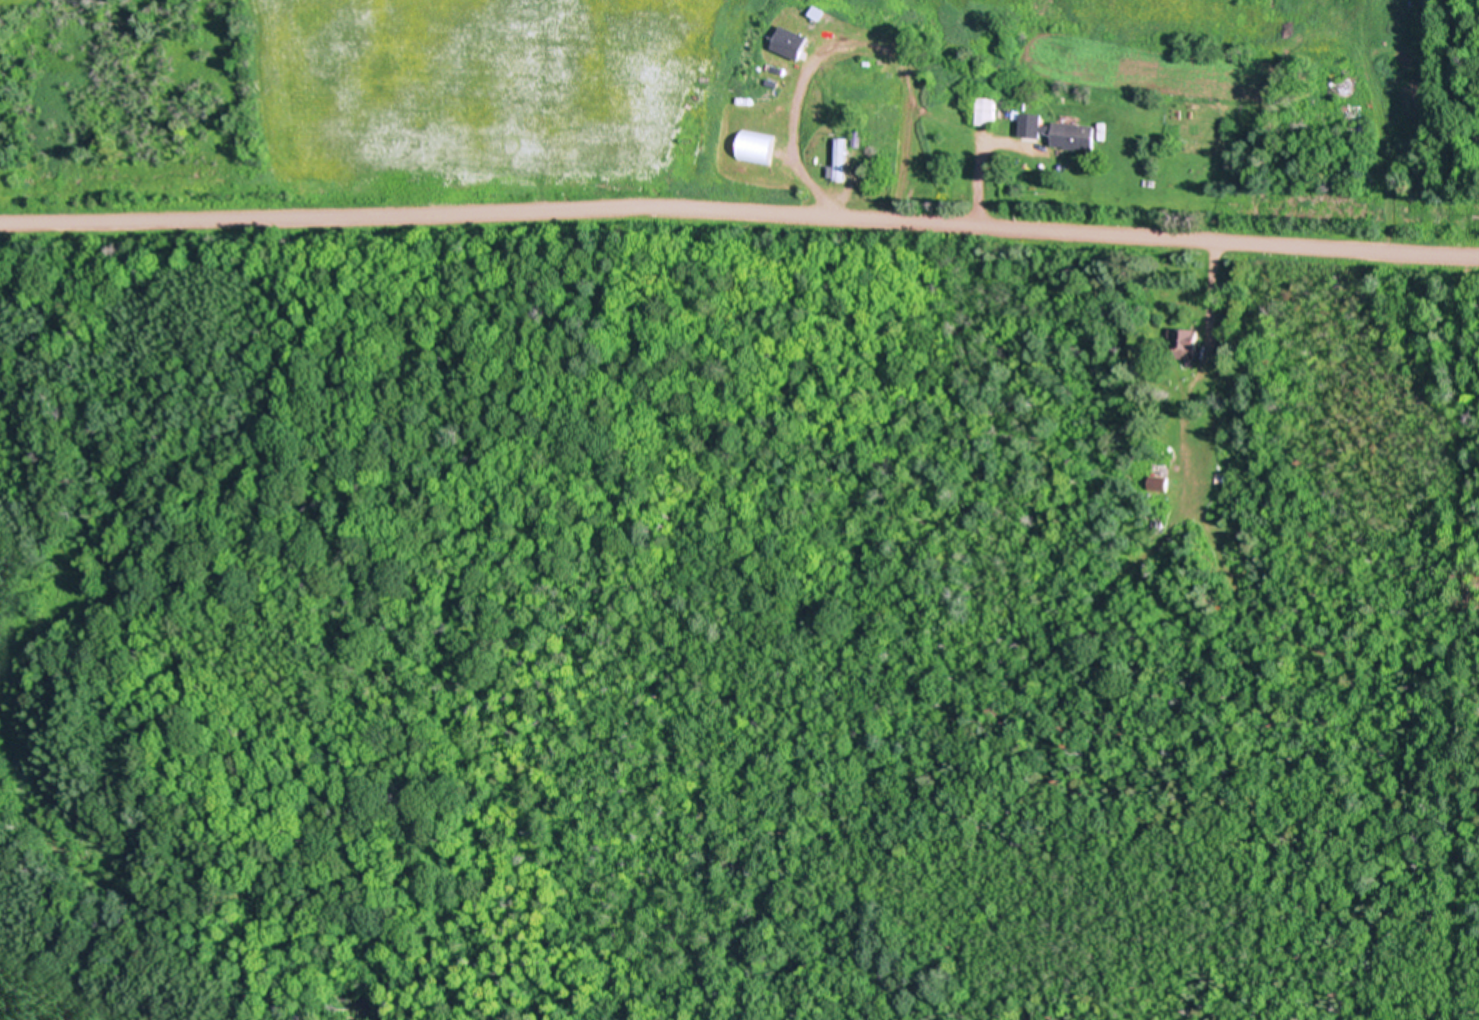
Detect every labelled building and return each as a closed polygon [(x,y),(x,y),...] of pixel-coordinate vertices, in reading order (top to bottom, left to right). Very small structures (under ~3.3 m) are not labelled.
[(773,48),(782,26),(811,37),(805,53),(803,60),(786,53),(773,48)] [(982,98),(998,100),(996,127),(979,126),(982,98)] [(1094,147),(1054,143),(1054,137),(1021,134),(1023,114),(1047,116),(1046,124),(1096,128),(1094,147)] [(776,137),(754,133),(746,187),(768,190),(776,137)] [(836,140),(849,141),(846,180),(833,179),(836,140)] [(1171,342),(1174,327),(1201,333),(1195,362),(1175,358),(1178,343),(1171,342)]
